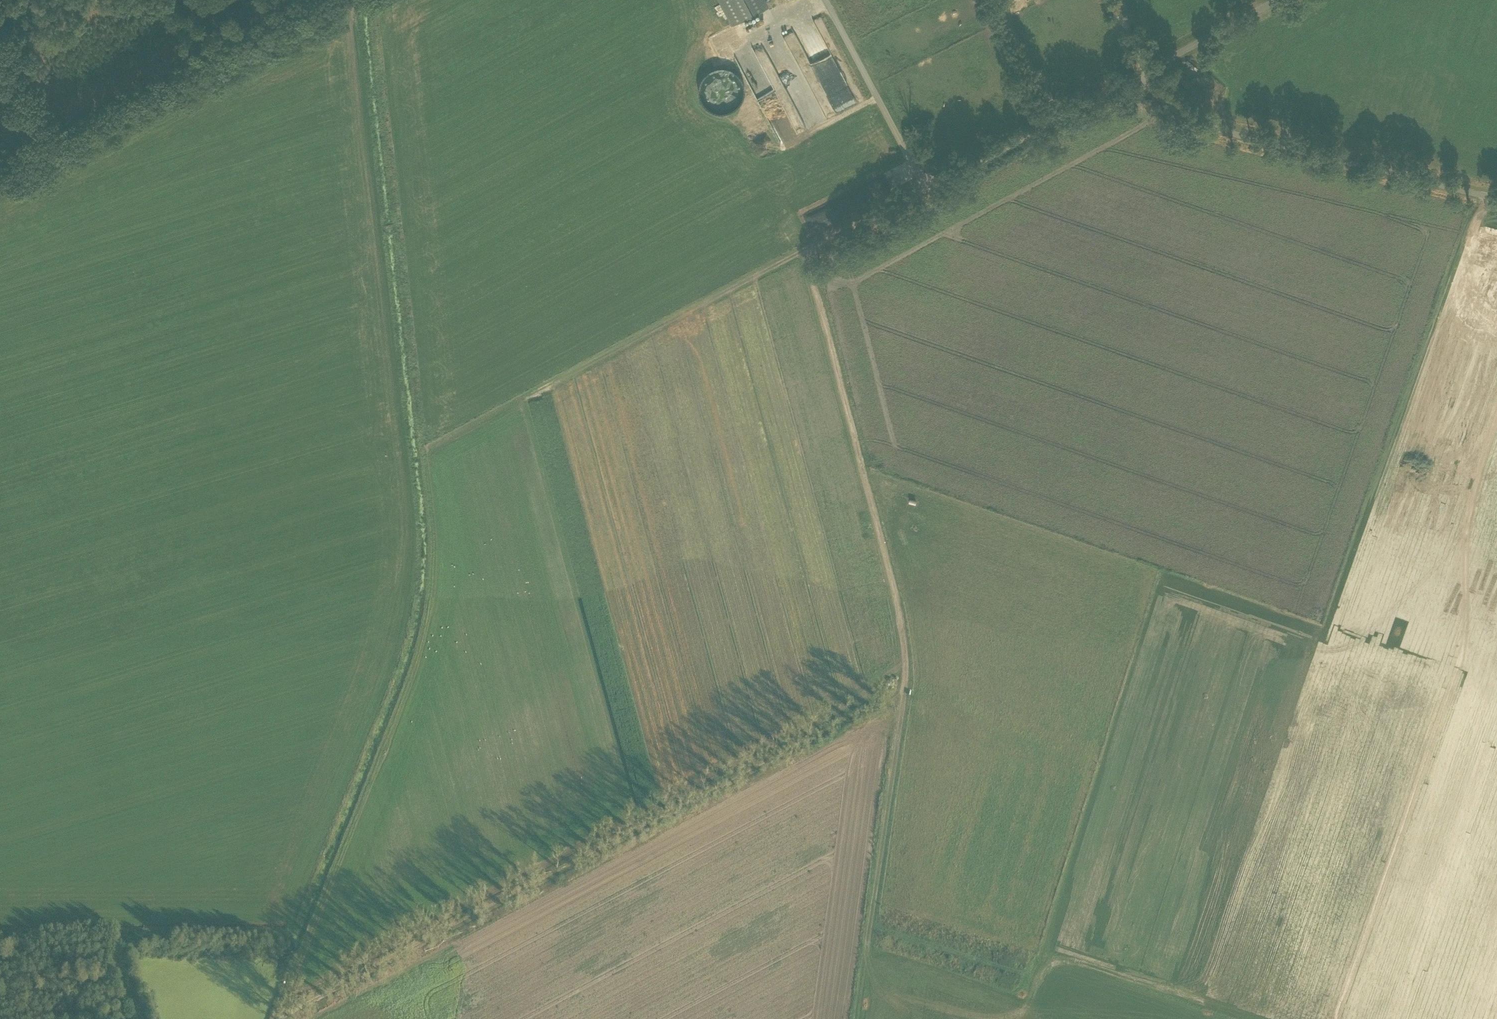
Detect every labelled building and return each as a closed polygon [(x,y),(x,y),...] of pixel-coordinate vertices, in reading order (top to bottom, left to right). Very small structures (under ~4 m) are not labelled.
[(768,6),(765,0),(722,0),(734,24),(768,6)] [(776,80),(796,80),(796,49),(770,49),(770,61),(776,61),(776,80)] [(826,91),(845,80),(830,55),(811,66),(826,91)] [(804,130),(824,123),(811,87),(791,95),(804,130)]
